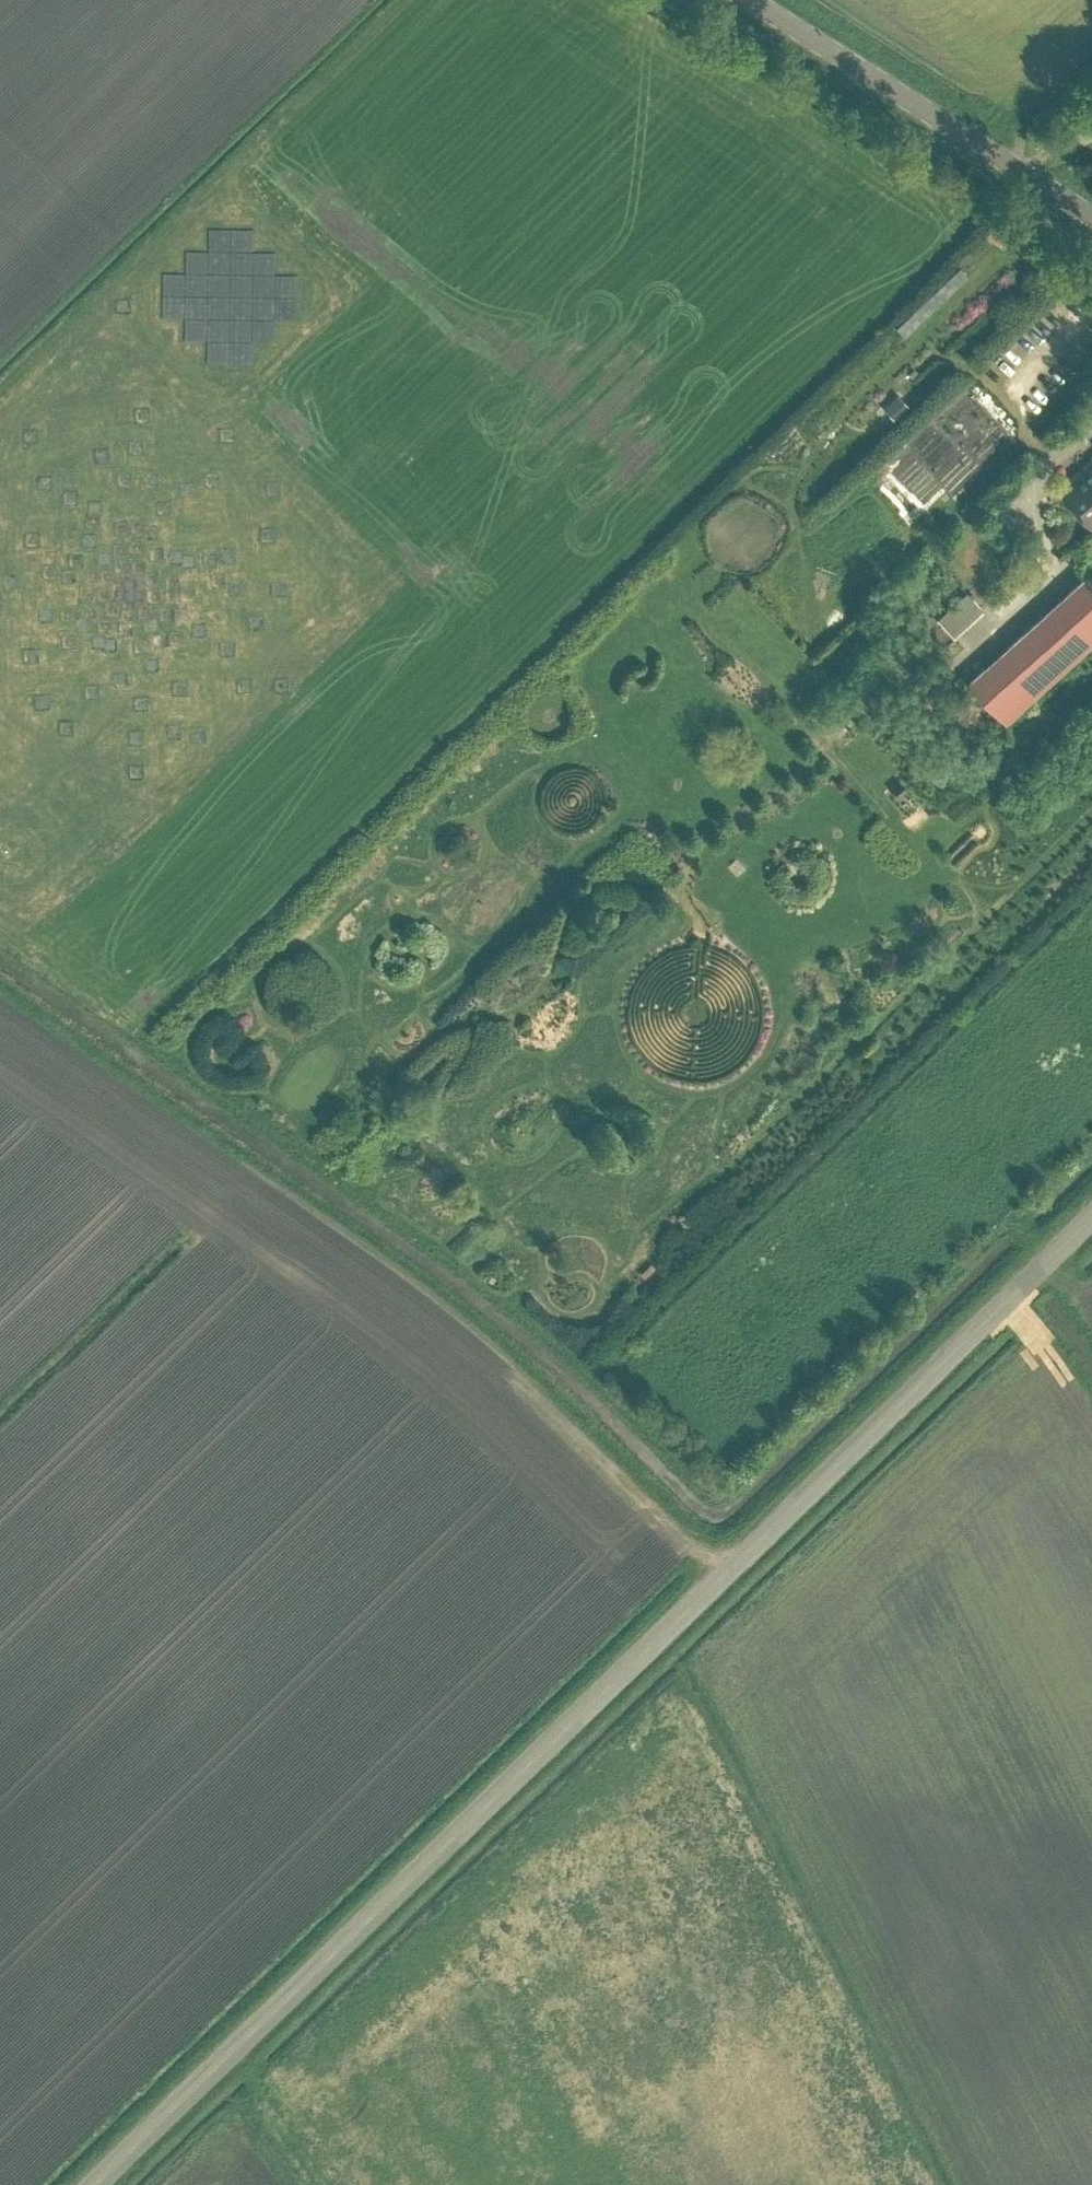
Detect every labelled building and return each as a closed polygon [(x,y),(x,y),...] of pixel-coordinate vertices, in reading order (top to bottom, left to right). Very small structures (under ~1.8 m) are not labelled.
[(163,271),(162,316),(185,317),(184,339),(207,340),(206,362),(252,363),(252,340),(274,341),(275,318),(297,318),(298,273),(275,273),(276,250),(253,250),(253,228),(208,227),(208,250),(186,249),(185,272),(163,271)] [(884,405),(895,419),(910,406),(898,393),(884,405)] [(1058,489),(1091,526),(1091,458),(1058,489)] [(1006,720),(1091,641),(1091,583),(1085,576),(970,681),(1006,720)] [(968,587),(939,613),(957,632),(985,606),(968,587)]
